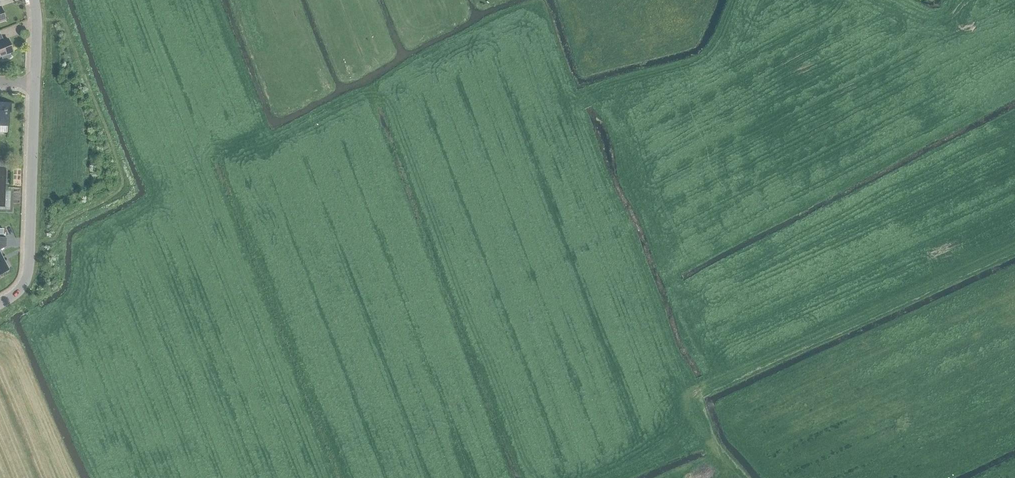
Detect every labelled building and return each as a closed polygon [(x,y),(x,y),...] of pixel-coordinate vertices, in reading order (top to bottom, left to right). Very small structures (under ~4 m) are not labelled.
[(1,56),(2,60),(4,60),(5,59),(6,59),(7,59),(9,58),(10,57),(11,57),(9,53),(12,51),(7,39),(0,42),(0,56),(1,56)] [(11,102),(0,102),(0,125),(8,125),(9,111),(11,111),(11,102)]
